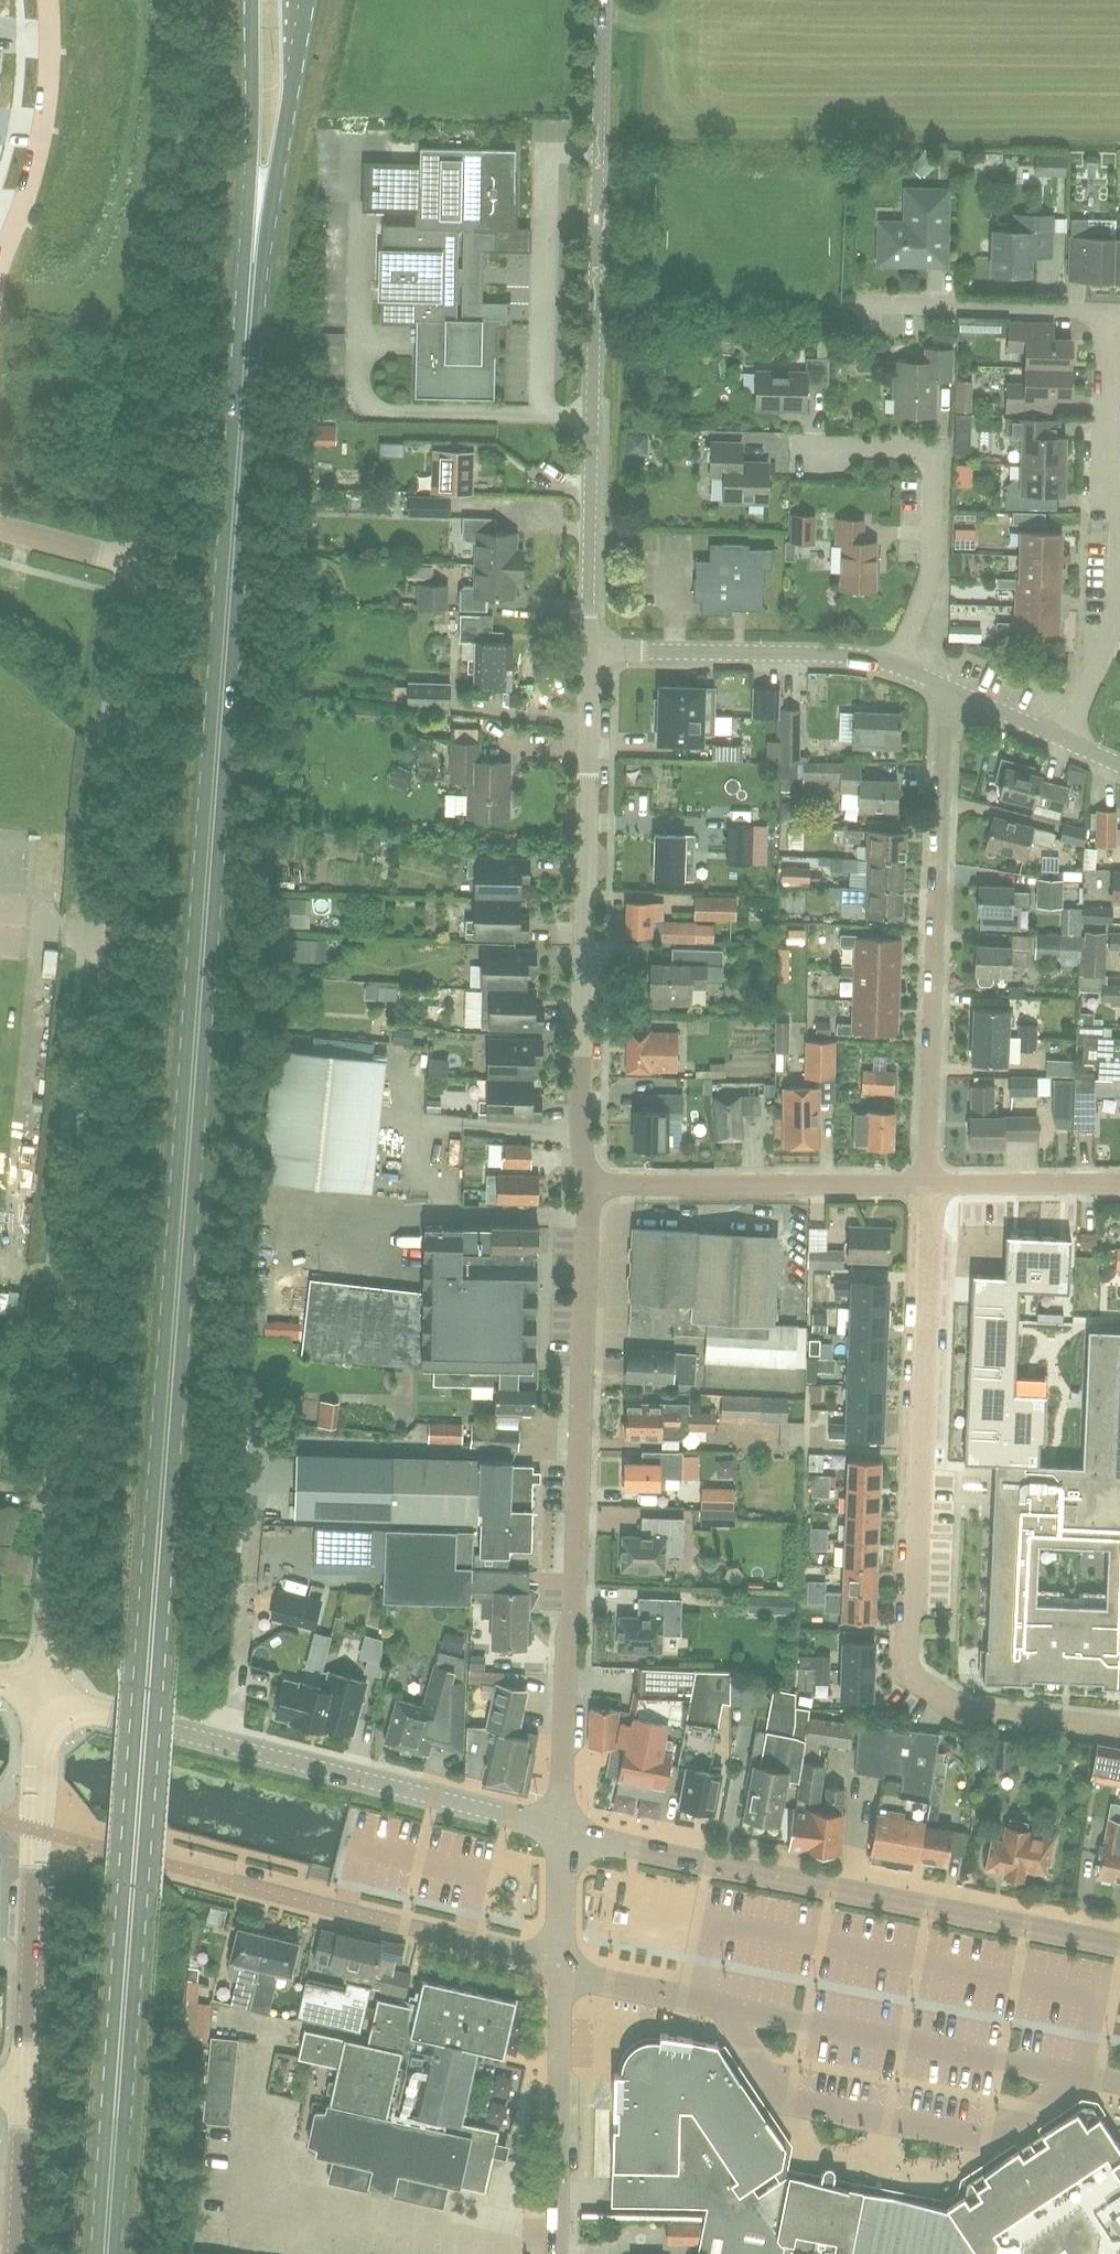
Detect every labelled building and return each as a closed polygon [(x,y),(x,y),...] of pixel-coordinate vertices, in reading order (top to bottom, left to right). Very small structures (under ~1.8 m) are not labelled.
[(421,165),(367,164),(366,207),(426,209),(426,228),(426,229),(459,230),(460,230),(482,231),(483,149),(421,147),(421,165)] [(1035,175),(1066,177),(1067,155),(1036,154),(1035,175)] [(1114,204),(1114,185),(1084,184),(1084,203),(1114,204)] [(946,192),(909,191),(908,225),(882,224),(881,262),(922,263),(922,262),(924,250),(944,250),(946,192)] [(1025,231),(994,230),(993,274),(996,274),(997,277),(1009,278),(1011,274),(1030,275),(1030,255),(1035,250),(1051,251),(1052,216),(1025,215),(1025,231)] [(1114,281),(1116,220),(1072,219),(1070,280),(1114,281)] [(426,229),(426,228),(386,227),(386,256),(381,256),(380,291),(385,291),(384,320),(417,321),(417,320),(457,321),(457,320),(458,320),(458,282),(465,282),(465,268),(459,268),(460,230),(459,230),(426,229)] [(417,320),(417,321),(415,397),(495,399),(497,321),(458,320),(457,320),(457,321),(417,320)] [(1026,367),(1071,368),(1072,339),(1044,338),(1045,323),(1009,322),(1009,349),(1026,349),(1026,367)] [(323,345),(345,345),(345,334),(323,333),(323,345)] [(952,380),(952,350),(926,349),(926,363),(895,362),(894,397),(896,397),(896,414),(935,415),(936,380),(952,380)] [(806,389),(828,390),(829,359),(807,358),(806,372),(757,370),(756,406),(789,407),(789,411),(806,412),(806,389)] [(735,385),(750,388),(754,368),(739,365),(735,385)] [(1071,368),(1026,367),(1025,385),(1008,384),(1007,411),(1042,411),(1043,397),(1070,397),(1071,368)] [(1059,421),(1039,420),(1007,419),(1007,436),(1010,436),(1010,441),(1015,447),(1023,447),(1022,464),(1064,465),(1065,436),(1058,436),(1059,421)] [(628,434),(627,454),(648,455),(649,435),(628,434)] [(767,503),(768,463),(741,462),(742,443),(712,442),(711,476),(725,477),(724,502),(767,503)] [(404,457),(405,443),(379,443),(379,456),(404,457)] [(434,491),(472,493),(473,452),(435,451),(434,491)] [(1008,486),(1008,492),(1006,492),(1006,507),(1037,508),(1037,493),(1064,494),(1064,465),(1022,464),(1022,481),(1014,480),(1008,486)] [(408,516),(448,517),(449,496),(408,495),(408,516)] [(1046,513),(1013,512),(1013,524),(1045,525),(1046,513)] [(792,515),(791,537),(813,538),(814,516),(792,515)] [(476,563),(523,565),(524,550),(516,550),(517,533),(496,532),(497,518),(463,517),(463,537),(466,541),(477,541),(476,563)] [(841,589),(875,589),(876,542),(862,542),(863,521),(837,520),(836,543),(842,543),(841,589)] [(955,529),(955,550),(975,550),(975,529),(955,529)] [(1020,555),(1070,557),(1070,553),(1062,553),(1062,532),(1021,531),(1020,555)] [(702,601),(702,615),(732,615),(732,610),(763,610),(764,569),(772,569),(773,549),(750,549),(750,544),(710,543),(710,561),(696,561),(696,601),(702,601)] [(1020,555),(1019,578),(1061,580),(1061,560),(1070,560),(1070,557),(1020,555)] [(523,565),(476,563),(475,586),(465,585),(461,589),(460,595),(515,597),(515,580),(523,580),(523,565)] [(1061,580),(1019,578),(1017,578),(1017,579),(998,578),(998,587),(1017,587),(1016,604),(1060,606),(1061,580)] [(419,608),(447,609),(448,585),(420,584),(419,608)] [(1060,606),(1016,604),(1015,622),(997,622),(997,630),(1015,631),(1059,633),(1060,606)] [(959,608),(959,621),(1006,619),(1005,607),(959,608)] [(479,625),(479,615),(460,614),(460,616),(460,624),(479,625)] [(479,625),(460,624),(459,642),(476,642),(475,659),(468,659),(468,673),(475,673),(474,687),(512,688),(513,642),(503,642),(503,632),(492,631),(492,616),(479,615),(479,625)] [(949,626),(949,641),(962,641),(962,626),(949,626)] [(408,685),(408,698),(450,699),(450,686),(408,685)] [(655,714),(714,716),(715,688),(704,688),(704,687),(660,686),(659,699),(655,699),(655,714)] [(780,689),(767,688),(753,688),(752,717),(779,717),(780,689)] [(284,699),(282,717),(295,719),(298,701),(284,699)] [(782,708),(781,742),(781,762),(799,763),(800,709),(782,708)] [(899,748),(901,714),(855,712),(853,746),(899,748)] [(714,716),(655,714),(654,729),(659,729),(658,743),(702,744),(703,734),(714,734),(714,716)] [(453,742),(452,780),(469,781),(469,817),(508,818),(510,762),(479,762),(479,743),(453,742)] [(781,762),(781,742),(767,742),(767,762),(781,762)] [(742,746),(713,745),(713,758),(742,759),(742,746)] [(1023,771),(1025,765),(1002,759),(997,782),(1004,784),(1001,796),(1035,805),(1036,804),(1063,810),(1068,787),(1041,780),(1042,776),(1023,771)] [(862,772),(861,772),(861,762),(832,762),(832,763),(804,763),(804,778),(831,779),(842,779),(842,792),(860,792),(860,808),(898,808),(898,779),(880,779),(880,773),(862,773),(862,772)] [(789,802),(780,802),(781,819),(798,820),(799,811),(789,802)] [(1096,845),(1114,846),(1115,810),(1097,810),(1096,845)] [(1052,847),(1056,834),(1034,827),(995,817),(987,848),(1025,858),(1030,841),(1052,847)] [(1064,822),(1059,840),(1083,846),(1086,828),(1064,822)] [(727,824),(726,862),(752,863),(753,824),(727,824)] [(860,829),(844,829),(843,842),(860,842),(860,829)] [(868,860),(904,861),(905,831),(873,829),(873,843),(869,843),(868,860)] [(693,836),(689,836),(657,835),(657,854),(656,877),(692,878),(693,836)] [(529,885),(529,876),(530,860),(468,858),(467,876),(476,876),(476,898),(520,899),(520,885),(529,885)] [(859,858),(829,858),(829,870),(858,872),(859,858)] [(904,861),(868,860),(872,860),(872,872),(869,872),(868,886),(868,887),(871,887),(871,888),(903,889),(904,861)] [(782,882),(804,883),(805,868),(783,867),(782,882)] [(1089,884),(1088,870),(1070,871),(1070,885),(1089,884)] [(1113,872),(1112,894),(1119,894),(1119,872),(1113,872)] [(1064,879),(1037,878),(1036,906),(1062,907),(1064,879)] [(1020,930),(1020,905),(1030,906),(1030,891),(1015,891),(1015,885),(980,884),(979,929),(1020,930)] [(868,886),(841,886),(841,903),(868,904),(867,917),(902,918),(903,889),(871,888),(871,887),(868,887),(868,886)] [(694,920),(736,920),(736,897),(695,896),(694,920)] [(278,898),(277,928),(305,929),(306,899),(278,898)] [(520,899),(476,898),(475,920),(466,919),(466,937),(528,939),(528,923),(528,914),(519,914),(520,899)] [(664,920),(664,922),(655,922),(656,903),(628,902),(627,936),(662,937),(661,941),(695,943),(696,922),(664,920)] [(1082,906),(1082,922),(1112,924),(1113,907),(1082,906)] [(805,929),(788,929),(788,938),(786,938),(786,943),(805,943),(805,929)] [(1084,936),(1082,935),(1081,964),(1080,976),(1107,977),(1107,976),(1105,975),(1107,932),(1084,931),(1084,936)] [(1111,932),(1111,948),(1119,948),(1119,933),(1111,932)] [(839,968),(900,971),(901,940),(857,938),(857,934),(841,934),(840,945),(856,945),(855,965),(839,964),(839,968)] [(1036,934),(1035,958),(1059,958),(1059,964),(1081,964),(1082,935),(1081,935),(1036,934)] [(317,940),(289,939),(289,961),(316,962),(317,940)] [(1012,951),(1012,946),(978,944),(976,974),(979,974),(978,981),(981,984),(991,985),(994,982),(994,975),(1011,976),(1012,966),(1027,967),(1028,952),(1012,951)] [(651,987),(651,995),(668,995),(668,1003),(690,1004),(690,987),(691,986),(705,986),(705,981),(722,982),(723,949),(686,948),(686,964),(652,963),(651,987)] [(788,972),(789,948),(778,948),(777,972),(788,972)] [(536,976),(536,966),(536,950),(483,949),(482,988),(535,990),(535,989),(526,989),(527,976),(536,976)] [(900,971),(839,968),(839,975),(855,976),(854,1000),(898,1002),(900,971)] [(1080,976),(1079,1000),(1091,1000),(1091,991),(1103,992),(1103,1000),(1119,1001),(1119,985),(1106,985),(1107,977),(1080,976)] [(379,986),(378,1000),(397,1001),(398,987),(379,986)] [(535,990),(482,988),(481,1028),(543,1029),(544,1004),(535,1004),(535,990)] [(898,1002),(854,1000),(852,1023),(836,1022),(836,1034),(852,1034),(853,1031),(897,1033),(898,1002)] [(974,1036),(1009,1036),(1010,1010),(975,1009),(974,1036)] [(1094,1013),(1079,1013),(1078,1026),(1093,1027),(1094,1019),(1094,1013)] [(776,1022),(775,1052),(789,1052),(790,1022),(776,1022)] [(817,1022),(816,1034),(831,1035),(831,1022),(817,1022)] [(1018,1036),(1037,1037),(1038,1024),(1018,1023),(1018,1036)] [(1078,1026),(1077,1044),(1083,1044),(1082,1062),(1092,1063),(1099,1063),(1098,1078),(1119,1079),(1119,1038),(1103,1037),(1103,1027),(1093,1027),(1078,1026)] [(394,1029),(392,1044),(413,1046),(414,1031),(394,1029)] [(679,1071),(680,1033),(652,1032),(652,1030),(628,1029),(627,1072),(650,1073),(650,1070),(679,1071)] [(1009,1036),(974,1036),(973,1064),(1007,1064),(1009,1036)] [(1036,1051),(1037,1037),(1018,1036),(1020,1037),(1020,1051),(1036,1051)] [(490,1038),(489,1078),(533,1079),(533,1065),(542,1066),(542,1056),(543,1040),(490,1038)] [(834,1041),(806,1040),(805,1077),(834,1077),(834,1041)] [(386,1059),(276,1047),(262,1180),(372,1191),(386,1059)] [(1047,1059),(1046,1074),(1074,1076),(1074,1060),(1047,1059)] [(894,1093),(895,1071),(863,1070),(862,1092),(894,1093)] [(1009,1075),(1009,1086),(1009,1095),(1037,1095),(1037,1075),(1009,1075)] [(1097,1079),(1076,1077),(1075,1129),(1096,1129),(1097,1079)] [(533,1079),(489,1078),(488,1100),(479,1100),(479,1118),(541,1119),(541,1094),(532,1094),(533,1079)] [(1071,1118),(1073,1079),(1054,1078),(1052,1117),(1071,1118)] [(775,1096),(774,1083),(764,1083),(763,1096),(775,1096)] [(1038,1140),(1038,1116),(995,1116),(995,1087),(973,1086),(973,1117),(971,1117),(971,1147),(1005,1147),(1005,1139),(1038,1140)] [(821,1147),(820,1102),(820,1087),(784,1088),(785,1138),(791,1138),(792,1147),(821,1147)] [(684,1118),(684,1096),(642,1096),(642,1111),(636,1111),(635,1149),(669,1149),(669,1118),(684,1118)] [(475,1101),(451,1098),(449,1112),(474,1115),(475,1101)] [(742,1115),(751,1115),(750,1098),(716,1099),(718,1143),(742,1141),(742,1115)] [(894,1148),(895,1105),(884,1105),(883,1112),(868,1111),(868,1112),(856,1112),(855,1145),(869,1146),(869,1147),(894,1148)] [(531,1145),(503,1144),(502,1165),(531,1166),(531,1145)] [(539,1176),(487,1174),(486,1201),(538,1203),(539,1176)] [(425,1292),(424,1368),(427,1368),(434,1368),(471,1369),(471,1372),(498,1373),(498,1369),(534,1370),(537,1252),(538,1252),(492,1250),(492,1265),(461,1265),(462,1225),(427,1224),(425,1292)] [(492,1226),(462,1225),(461,1265),(492,1265),(492,1250),(538,1252),(538,1227),(492,1225),(492,1226)] [(770,1233),(636,1226),(632,1299),(634,1300),(633,1333),(706,1336),(705,1362),(795,1366),(795,1365),(806,1365),(807,1358),(807,1339),(807,1327),(797,1326),(797,1324),(766,1322),(770,1233)] [(889,1228),(849,1227),(848,1259),(889,1261),(889,1228)] [(959,1230),(958,1257),(1001,1258),(1001,1230),(959,1230)] [(964,1462),(984,1463),(995,1464),(988,1635),(987,1647),(985,1647),(985,1649),(985,1658),(984,1658),(980,1658),(979,1676),(983,1676),(983,1681),(984,1681),(1033,1683),(1033,1678),(1063,1680),(1071,1680),(1101,1681),(1101,1686),(1119,1687),(1119,1330),(1088,1329),(1085,1406),(1083,1458),(1082,1465),(1039,1463),(1040,1443),(1044,1443),(1047,1377),(1049,1377),(1049,1374),(1015,1373),(1019,1289),(1069,1291),(1071,1238),(1006,1234),(1004,1275),(984,1274),(972,1274),(972,1278),(964,1462)] [(1081,1234),(1081,1248),(1095,1249),(1096,1234),(1081,1234)] [(807,1267),(844,1269),(844,1250),(808,1249),(807,1267)] [(310,1278),(301,1354),(424,1368),(425,1292),(310,1278)] [(853,1308),(887,1309),(888,1283),(837,1280),(837,1294),(853,1295),(853,1308)] [(853,1308),(838,1307),(837,1333),(848,1334),(886,1335),(887,1309),(853,1308)] [(1051,1321),(1051,1312),(1038,1311),(1038,1320),(1051,1321)] [(1064,1321),(1065,1312),(1051,1312),(1051,1321),(1064,1321)] [(823,1315),(813,1314),(813,1330),(823,1330),(823,1315)] [(265,1339),(298,1339),(299,1321),(265,1321),(265,1339)] [(886,1335),(848,1334),(847,1346),(851,1346),(851,1360),(885,1361),(886,1335)] [(819,1354),(820,1339),(808,1339),(808,1354),(819,1354)] [(652,1390),(652,1382),(695,1384),(697,1354),(676,1353),(676,1351),(630,1348),(629,1381),(645,1381),(645,1390),(652,1390)] [(846,1374),(845,1386),(884,1388),(885,1361),(851,1360),(850,1374),(846,1374)] [(471,1369),(434,1368),(434,1383),(496,1384),(496,1411),(533,1412),(534,1385),(536,1385),(536,1370),(534,1370),(498,1369),(498,1373),(471,1372),(471,1369)] [(810,1383),(810,1399),(821,1399),(821,1384),(810,1383)] [(884,1388),(845,1386),(845,1397),(850,1397),(849,1413),(883,1414),(884,1388)] [(788,1398),(722,1394),(721,1420),(787,1422),(788,1398)] [(320,1400),(317,1426),(337,1427),(339,1403),(320,1400)] [(710,1408),(710,1413),(691,1412),(691,1404),(664,1403),(664,1405),(629,1404),(627,1438),(663,1440),(664,1426),(690,1427),(690,1430),(718,1431),(718,1413),(715,1413),(716,1408),(710,1408)] [(832,1425),(832,1428),(810,1427),(809,1446),(837,1447),(837,1438),(882,1440),(883,1414),(849,1413),(848,1426),(832,1425)] [(472,1422),(470,1446),(518,1449),(519,1430),(487,1428),(487,1423),(472,1422)] [(457,1423),(429,1423),(428,1441),(457,1442),(457,1423)] [(644,1463),(627,1463),(626,1488),(661,1489),(661,1488),(667,1488),(668,1479),(684,1480),(686,1453),(644,1451),(644,1463)] [(392,1465),(315,1463),(314,1519),(389,1521),(390,1518),(481,1522),(480,1555),(475,1554),(474,1568),(508,1569),(508,1555),(509,1555),(509,1547),(531,1548),(533,1465),(511,1465),(511,1459),(392,1456),(392,1465)] [(850,1460),(848,1487),(880,1488),(882,1461),(850,1460)] [(812,1474),(812,1485),(830,1486),(830,1475),(812,1474)] [(830,1486),(812,1485),(812,1496),(829,1497),(830,1486)] [(735,1487),(708,1487),(701,1487),(701,1508),(708,1508),(735,1509),(735,1487)] [(848,1487),(847,1514),(879,1515),(880,1488),(848,1487)] [(2,1571),(18,1507),(0,1502),(0,1571),(2,1571)] [(847,1514),(846,1540),(878,1541),(879,1515),(847,1514)] [(656,1536),(625,1535),(624,1569),(667,1571),(668,1553),(685,1554),(687,1519),(657,1517),(656,1536)] [(372,1528),(315,1526),(314,1573),(370,1574),(372,1528)] [(810,1527),(810,1538),(828,1539),(828,1528),(810,1527)] [(947,1528),(948,1540),(964,1539),(963,1527),(947,1528)] [(472,1568),(473,1532),(386,1529),(383,1601),(471,1604),(471,1594),(472,1568)] [(828,1539),(810,1538),(809,1549),(827,1549),(828,1539)] [(878,1541),(846,1540),(845,1567),(877,1568),(878,1541)] [(877,1568),(845,1567),(844,1592),(844,1593),(876,1595),(877,1568)] [(472,1568),(471,1594),(494,1594),(494,1613),(529,1613),(540,1591),(529,1585),(529,1569),(508,1569),(474,1568),(472,1568)] [(825,1592),(825,1591),(826,1581),(808,1580),(808,1591),(825,1592)] [(321,1601),(278,1590),(272,1615),(314,1627),(321,1601)] [(825,1592),(808,1591),(807,1602),(825,1602),(825,1592)] [(825,1591),(825,1592),(825,1602),(824,1611),(843,1612),(843,1620),(874,1621),(876,1595),(844,1593),(844,1592),(825,1591)] [(494,1594),(471,1594),(482,1595),(482,1617),(493,1617),(492,1646),(526,1647),(526,1644),(529,1644),(532,1642),(532,1632),(529,1629),(526,1628),(526,1614),(528,1614),(529,1613),(494,1613),(494,1594)] [(767,1613),(794,1613),(794,1596),(768,1596),(767,1613)] [(646,1616),(622,1615),(620,1650),(663,1652),(664,1634),(682,1635),(683,1599),(653,1598),(653,1612),(650,1612),(646,1616)] [(444,1632),(440,1647),(461,1653),(465,1638),(444,1632)] [(846,1642),(845,1670),(873,1671),(874,1643),(846,1642)] [(397,1699),(385,1742),(428,1754),(431,1741),(462,1749),(465,1660),(439,1653),(431,1683),(443,1686),(437,1710),(397,1699)] [(815,1654),(815,1668),(830,1669),(831,1655),(815,1654)] [(471,1655),(470,1668),(485,1669),(486,1655),(471,1655)] [(381,1675),(381,1661),(369,1658),(365,1671),(381,1675)] [(798,1668),(798,1689),(813,1690),(814,1668),(798,1668)] [(830,1669),(815,1668),(814,1682),(830,1682),(830,1669)] [(621,1726),(619,1726),(619,1742),(626,1744),(620,1778),(665,1787),(672,1753),(671,1752),(673,1739),(682,1741),(696,1671),(653,1669),(653,1694),(636,1694),(631,1716),(634,1716),(632,1723),(622,1720),(621,1726)] [(469,1670),(469,1682),(482,1683),(482,1671),(469,1670)] [(873,1671),(845,1670),(844,1697),(872,1698),(873,1671)] [(682,1741),(683,1741),(677,1765),(687,1767),(680,1804),(714,1811),(722,1772),(721,1772),(722,1767),(706,1764),(720,1696),(730,1699),(731,1672),(696,1671),(682,1741)] [(290,1721),(325,1731),(326,1726),(352,1734),(366,1683),(330,1672),(325,1689),(301,1682),(300,1684),(286,1680),(276,1716),(291,1720),(290,1721)] [(468,1726),(465,1775),(482,1779),(522,1788),(530,1752),(534,1753),(539,1734),(515,1728),(524,1690),(498,1684),(489,1727),(468,1726)] [(773,1689),(772,1701),(766,1729),(757,1728),(747,1779),(752,1780),(745,1817),(758,1820),(758,1823),(779,1827),(788,1778),(800,1780),(803,1761),(806,1741),(796,1738),(797,1706),(795,1706),(795,1692),(773,1689)] [(906,1714),(916,1697),(905,1691),(895,1707),(906,1714)] [(797,1706),(796,1738),(806,1741),(806,1739),(810,1716),(811,1709),(797,1706)] [(619,1742),(619,1726),(619,1710),(591,1710),(589,1746),(619,1747),(619,1742)] [(810,1716),(806,1739),(820,1741),(828,1742),(851,1745),(854,1721),(810,1716)] [(926,1819),(940,1733),(859,1723),(855,1771),(886,1776),(873,1850),(875,1850),(873,1861),(914,1869),(916,1859),(918,1859),(923,1825),(926,1825),(927,1820),(926,1819)] [(923,1825),(918,1859),(920,1859),(948,1864),(954,1830),(937,1827),(946,1776),(934,1775),(941,1733),(940,1733),(926,1819),(927,1820),(926,1825),(923,1825)] [(1014,1769),(1015,1764),(1041,1765),(1041,1768),(1062,1770),(1063,1750),(1042,1748),(1041,1751),(1016,1749),(1017,1740),(997,1739),(995,1768),(1014,1769)] [(1119,1784),(1119,1748),(1098,1744),(1091,1779),(1119,1784)] [(803,1761),(800,1780),(796,1807),(793,1807),(790,1848),(841,1854),(846,1813),(843,1813),(845,1787),(827,1785),(825,1805),(827,1805),(826,1811),(805,1809),(807,1797),(820,1798),(825,1764),(817,1763),(803,1761)] [(637,1795),(632,1814),(662,1823),(667,1805),(637,1795)] [(993,1839),(987,1868),(1006,1872),(1005,1875),(1025,1879),(1027,1869),(1046,1873),(1048,1863),(1051,1864),(1056,1841),(1029,1835),(1030,1831),(1027,1830),(1029,1821),(1010,1817),(1008,1826),(1007,1826),(1004,1841),(993,1839)] [(1119,1881),(1119,1821),(1111,1820),(1107,1841),(1105,1841),(1098,1878),(1119,1881)] [(251,2009),(269,1934),(238,1926),(230,1959),(231,1959),(228,1970),(233,1978),(241,1980),(235,2005),(251,2009)] [(306,1980),(298,2016),(338,2025),(340,2017),(364,2022),(372,1987),(406,1995),(411,1974),(394,1970),(398,1951),(395,1945),(382,1942),(338,1932),(322,1928),(315,1960),(331,1963),(331,1964),(348,1968),(345,1980),(347,1981),(346,1989),(306,1980)] [(299,1941),(269,1934),(251,2009),(264,2012),(267,2000),(269,2000),(276,1970),(291,1974),(299,1941)] [(503,2054),(516,1998),(423,1977),(419,1997),(410,1995),(408,2004),(379,1997),(368,2042),(305,2028),(299,2057),(339,2066),(330,2103),(329,2103),(327,2110),(317,2110),(309,2142),(319,2145),(317,2154),(335,2158),(330,2180),(369,2189),(370,2186),(392,2191),(392,2194),(432,2203),(437,2180),(486,2191),(500,2130),(461,2121),(478,2048),(503,2054)] [(192,2002),(186,2002),(183,2035),(208,2037),(211,2004),(207,2004),(192,2002)] [(707,2207),(704,2222),(699,2244),(697,2253),(700,2253),(782,2253),(784,2246),(752,2199),(758,2194),(756,2191),(755,2189),(752,2184),(782,2164),(785,2146),(717,2044),(661,2032),(658,2040),(649,2040),(639,2043),(628,2053),(624,2062),(623,2072),(614,2073),(611,2205),(707,2207)] [(212,2035),(210,2052),(237,2055),(239,2038),(212,2035)] [(237,2055),(210,2052),(209,2069),(236,2072),(237,2055)] [(236,2072),(209,2069),(207,2086),(234,2089),(236,2072)] [(234,2089),(207,2086),(205,2104),(232,2106),(234,2089)] [(231,2123),(232,2106),(205,2104),(203,2121),(231,2123)] [(1069,2253),(1119,2253),(1119,2147),(1099,2116),(1093,2107),(1083,2105),(1074,2111),(1038,2135),(1040,2139),(1024,2150),(1021,2146),(967,2182),(965,2193),(994,2237),(977,2249),(977,2250),(977,2249),(1001,2253),(1054,2253),(1064,2247),(1069,2253)] [(758,2194),(752,2199),(784,2246),(782,2253),(976,2253),(977,2250),(977,2249),(994,2237),(965,2193),(964,2194),(947,2206),(789,2173),(758,2194)] [(667,2244),(699,2244),(703,2222),(668,2221),(667,2244)]
